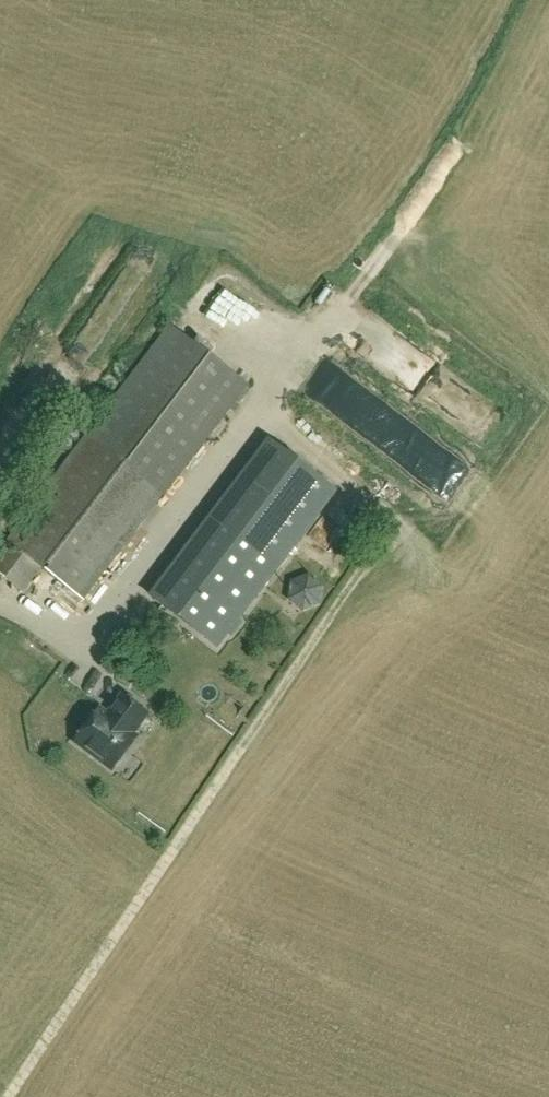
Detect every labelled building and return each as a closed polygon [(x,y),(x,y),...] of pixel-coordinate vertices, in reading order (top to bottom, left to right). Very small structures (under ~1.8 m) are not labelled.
[(88,434),(0,549),(0,576),(22,593),(41,568),(82,600),(241,390),(165,332),(88,434)] [(472,419),(490,403),(479,390),(461,405),(472,419)] [(274,443),(218,514),(283,563),(337,491),(274,443)] [(218,514),(154,600),(218,648),(283,563),(218,514)] [(306,575),(287,581),(285,600),(300,612),(318,604),(321,586),(306,575)] [(148,715),(121,695),(110,710),(113,711),(108,717),(99,710),(75,742),(112,770),(136,738),(132,735),(148,715)]
